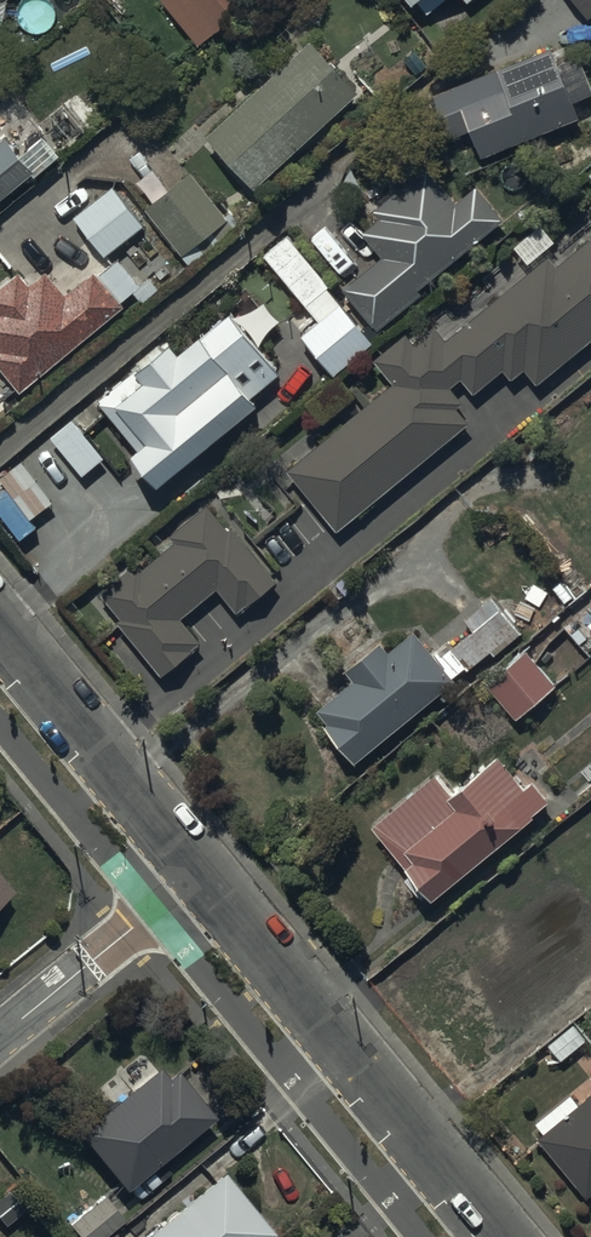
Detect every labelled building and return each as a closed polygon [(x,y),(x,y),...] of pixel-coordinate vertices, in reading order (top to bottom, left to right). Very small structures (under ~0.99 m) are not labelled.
[(159,1),(200,48),(253,2),(251,0),(160,0),(159,1)] [(590,24),(590,23),(590,0),(570,0),(590,24)] [(13,33),(0,17),(0,43),(13,33)] [(311,41),(206,138),(255,191),(361,94),(311,41)] [(581,120),(574,104),(590,97),(590,82),(581,58),(557,68),(550,50),(430,100),(448,145),(470,136),(481,162),(581,120)] [(13,72),(0,54),(0,82),(13,72)] [(36,174),(7,141),(0,147),(0,206),(36,174)] [(187,167),(140,202),(187,264),(234,228),(187,167)] [(381,257),(342,290),(379,334),(423,296),(419,292),(504,220),(476,187),(456,204),(426,169),(373,214),(378,220),(362,234),(381,257)] [(112,186),(71,217),(104,260),(144,229),(112,186)] [(287,475),(338,537),(471,427),(459,412),(466,407),(453,392),(463,384),(475,399),(503,376),(511,386),(525,375),(537,390),(590,346),(590,232),(558,259),(554,254),(549,258),(545,253),(557,243),(542,225),(514,248),(522,259),(450,318),(448,315),(415,342),(410,335),(374,365),(393,388),(287,475)] [(289,233),(263,254),(317,319),(299,334),(334,376),(375,342),(329,287),(331,284),(289,233)] [(2,406),(17,394),(19,397),(126,309),(123,305),(140,291),(116,262),(99,275),(96,271),(66,295),(46,271),(30,284),(19,271),(0,287),(0,404),(2,406)] [(144,374),(102,408),(141,455),(134,461),(161,493),(262,410),(250,395),(278,371),(264,353),(281,339),(264,319),(246,334),(235,321),(208,344),(204,339),(182,357),(173,347),(168,351),(164,346),(138,367),(144,374)] [(104,459),(70,419),(49,437),(83,476),(104,459)] [(125,622),(120,626),(166,680),(197,654),(196,652),(205,645),(186,623),(222,593),(242,616),(282,582),(237,529),(233,532),(210,506),(173,538),(179,545),(147,572),(142,566),(104,598),(125,622)] [(528,635),(496,596),(466,621),(476,633),(458,647),(453,641),(437,653),(417,629),(394,649),(385,638),(347,669),(357,680),(321,710),(329,720),(325,723),(358,763),(460,680),(462,683),(476,671),(495,655),(498,659),(528,635)] [(531,652),(489,685),(519,723),(561,690),(531,652)] [(441,776),(374,830),(436,904),(557,804),(539,782),(530,790),(501,754),(455,792),(441,776)] [(12,896),(0,879),(0,905),(12,896)] [(587,1042),(573,1027),(549,1049),(562,1064),(587,1042)] [(77,1135),(127,1195),(216,1120),(175,1072),(167,1078),(158,1066),(152,1071),(143,1059),(117,1081),(122,1087),(100,1107),(104,1112),(77,1135)] [(539,1139),(590,1200),(590,1098),(583,1104),(575,1095),(538,1126),(545,1134),(539,1139)] [(223,1175),(149,1236),(274,1236),(223,1175)] [(50,1212),(64,1231),(68,1227),(76,1236),(104,1236),(123,1223),(102,1194),(82,1209),(72,1195),(50,1212)]
